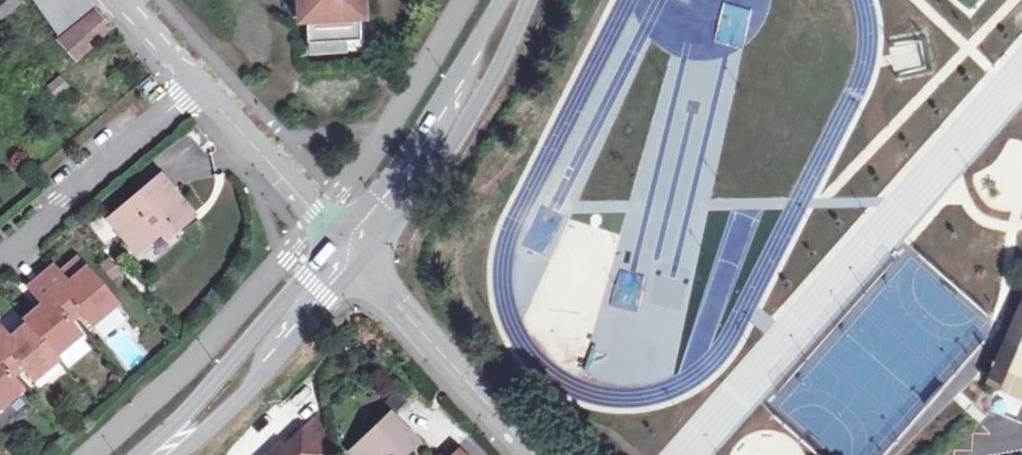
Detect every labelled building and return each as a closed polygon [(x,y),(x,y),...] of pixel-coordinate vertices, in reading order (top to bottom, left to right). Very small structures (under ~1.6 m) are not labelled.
[(0,6),(0,20),(1,21),(27,0),(7,0),(0,6)] [(86,53),(111,30),(97,14),(94,12),(85,0),(31,0),(64,42),(70,36),(86,53)] [(306,14),(311,14),(312,38),(313,38),(363,34),(362,11),(367,10),(367,0),(305,0),(306,14)] [(1,51),(12,41),(0,27),(0,49),(1,51)] [(363,34),(313,38),(313,46),(351,44),(350,40),(363,39),(363,34)] [(70,36),(64,42),(59,46),(75,63),(86,53),(70,36)] [(50,73),(25,100),(64,137),(89,110),(50,73)] [(145,234),(151,242),(163,232),(168,238),(191,217),(158,178),(110,220),(131,245),(145,234)] [(138,253),(151,242),(145,234),(131,245),(138,253)] [(81,308),(85,312),(95,325),(120,304),(80,257),(67,268),(76,279),(71,283),(57,265),(31,287),(46,304),(28,320),(31,324),(13,339),(0,323),(0,411),(1,412),(26,391),(15,378),(12,374),(17,369),(23,365),(26,369),(37,381),(62,360),(58,356),(84,334),(73,322),(70,318),(76,313),(81,308)] [(989,382),(1021,396),(1021,306),(989,382)] [(76,313),(79,317),(85,312),(81,308),(76,313)] [(73,322),(79,317),(76,313),(70,318),(73,322)] [(17,369),(21,373),(26,369),(23,365),(17,369)] [(15,378),(21,373),(17,369),(12,374),(15,378)] [(391,414),(352,452),(355,454),(405,454),(417,443),(391,414)] [(328,448),(322,419),(319,415),(276,454),(321,454),(328,448)]
